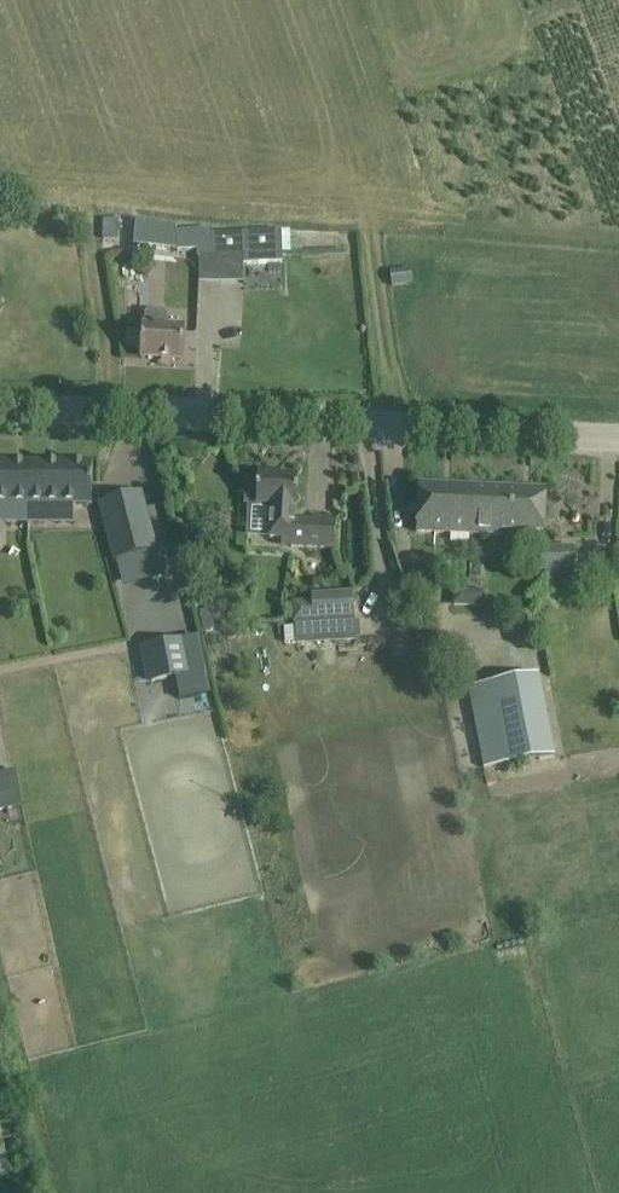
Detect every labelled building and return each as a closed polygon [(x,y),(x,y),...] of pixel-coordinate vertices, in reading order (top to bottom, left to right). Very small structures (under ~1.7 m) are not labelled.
[(136,221),(133,245),(178,251),(197,250),(198,258),(199,258),(243,258),(243,265),(283,264),(282,255),(281,231),(212,234),(212,230),(177,232),(177,226),(136,221)] [(104,223),(104,239),(118,240),(119,223),(104,223)] [(143,327),(141,359),(182,362),(184,329),(166,328),(166,319),(167,315),(164,312),(149,312),(145,315),(145,327),(143,327)] [(29,505),(29,465),(0,465),(0,505),(29,505)] [(29,465),(29,505),(74,505),(92,505),(92,465),(29,465)] [(246,480),(245,505),(256,506),(272,507),(270,537),(283,538),(293,539),(292,547),(334,550),(334,548),(336,524),(307,522),(307,523),(295,523),(296,509),(298,478),(258,476),(258,481),(246,480)] [(419,486),(418,533),(502,536),(502,532),(543,533),(545,491),(419,486)] [(141,494),(101,504),(116,561),(155,550),(141,494)] [(573,547),(538,549),(539,573),(574,572),(573,547)] [(454,590),(454,606),(484,608),(485,592),(454,590)] [(289,626),(285,626),(286,644),(357,639),(356,620),(354,620),(352,596),(333,597),(333,602),(306,604),(307,607),(287,608),(289,626)] [(179,640),(142,647),(148,682),(175,677),(179,699),(207,694),(204,672),(185,675),(179,640)] [(539,676),(468,688),(484,770),(555,758),(539,676)] [(10,1172),(0,1134),(0,1174),(10,1172)]
